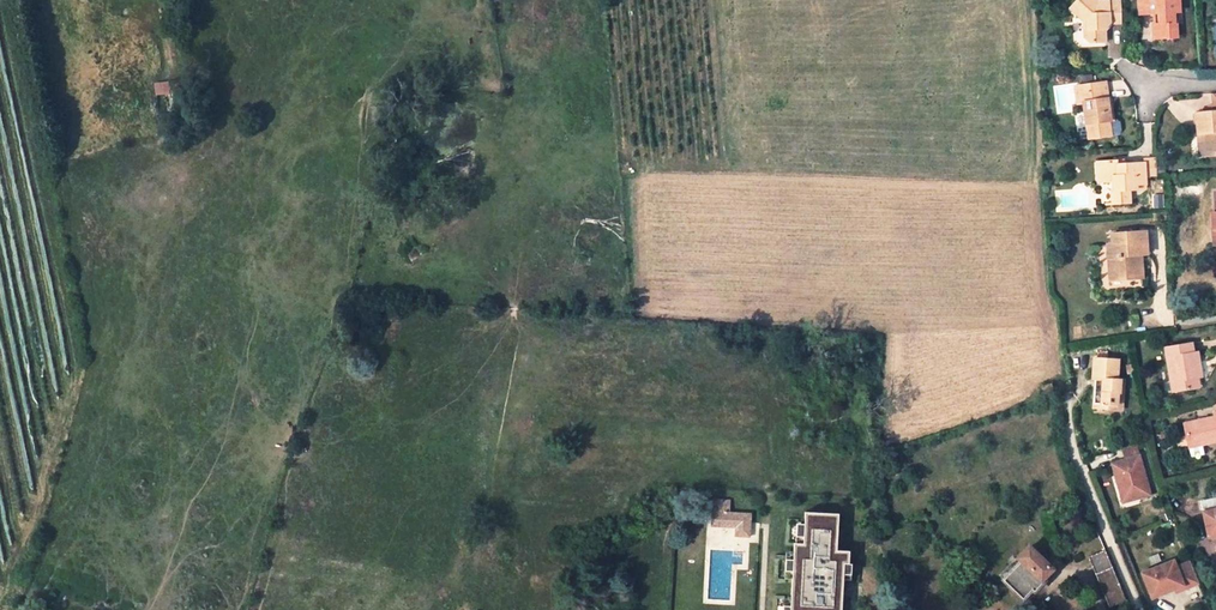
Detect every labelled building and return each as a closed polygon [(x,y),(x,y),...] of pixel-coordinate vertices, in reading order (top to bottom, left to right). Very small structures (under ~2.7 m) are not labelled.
[(1107,2),(1098,3),(1094,0),(1076,0),(1070,9),(1084,20),(1087,20),(1087,30),(1084,32),(1084,40),(1090,44),(1104,43),(1103,30),(1109,24),(1121,24),(1120,8),(1108,9),(1107,2)] [(1153,24),(1154,40),(1178,39),(1177,24),(1175,24),(1175,13),(1180,13),(1180,0),(1140,0),(1140,15),(1153,14),(1159,14),(1160,24),(1153,24)] [(1109,122),(1108,107),(1102,107),(1102,101),(1105,101),(1104,84),(1078,86),(1070,86),(1071,103),(1078,102),(1079,123),(1084,122),(1085,137),(1114,135),(1118,131),(1118,126),(1114,121),(1109,122)] [(1198,132),(1205,132),(1206,154),(1215,153),(1215,111),(1197,112),(1198,132)] [(1200,155),(1206,154),(1205,132),(1198,132),(1200,155)] [(1114,164),(1113,158),(1093,159),(1094,181),(1109,180),(1109,188),(1106,188),(1106,203),(1125,202),(1125,190),(1143,189),(1142,175),(1154,174),(1154,157),(1138,157),(1138,162),(1120,164),(1114,164)] [(1111,270),(1112,278),(1136,276),(1135,262),(1130,260),(1130,254),(1145,254),(1143,231),(1105,233),(1106,243),(1101,243),(1102,271),(1111,270)] [(1200,386),(1198,376),(1194,352),(1192,341),(1167,346),(1174,391),(1200,386)] [(1199,351),(1194,352),(1198,376),(1203,375),(1199,351)] [(1094,408),(1107,408),(1107,402),(1118,403),(1118,389),(1124,389),(1124,374),(1119,374),(1119,360),(1092,358),(1092,378),(1103,379),(1103,387),(1095,386),(1094,408)] [(1107,402),(1107,408),(1123,408),(1124,389),(1118,389),(1118,403),(1107,402)] [(1188,443),(1189,447),(1215,441),(1215,413),(1214,413),(1215,416),(1184,423),(1186,432),(1188,443)] [(1180,445),(1188,443),(1186,432),(1177,434),(1180,445)] [(1151,493),(1149,486),(1136,443),(1122,447),(1126,459),(1115,462),(1118,472),(1122,471),(1124,481),(1120,482),(1126,500),(1151,493)] [(1210,492),(1212,500),(1201,502),(1204,513),(1202,513),(1208,539),(1215,537),(1215,491),(1210,492)] [(730,500),(712,498),(710,526),(735,527),(736,511),(730,511),(730,500)] [(752,512),(736,511),(735,527),(734,535),(750,536),(752,512)] [(800,513),(798,544),(789,543),(785,609),(836,609),(837,591),(838,576),(839,565),(843,565),(844,552),(831,551),(834,515),(800,513)] [(1012,573),(1004,583),(1025,600),(1033,590),(1036,592),(1046,580),(1043,578),(1052,568),(1038,557),(1039,554),(1033,549),(1031,551),(1027,548),(1009,570),(1012,573)] [(1110,608),(1126,601),(1120,584),(1106,550),(1089,558),(1110,608)] [(1198,583),(1186,555),(1173,561),(1142,574),(1153,599),(1175,589),(1176,592),(1198,583)] [(843,565),(839,565),(838,576),(847,577),(848,565),(843,565)] [(999,579),(1004,583),(1012,573),(1009,570),(1008,569),(999,579)]
